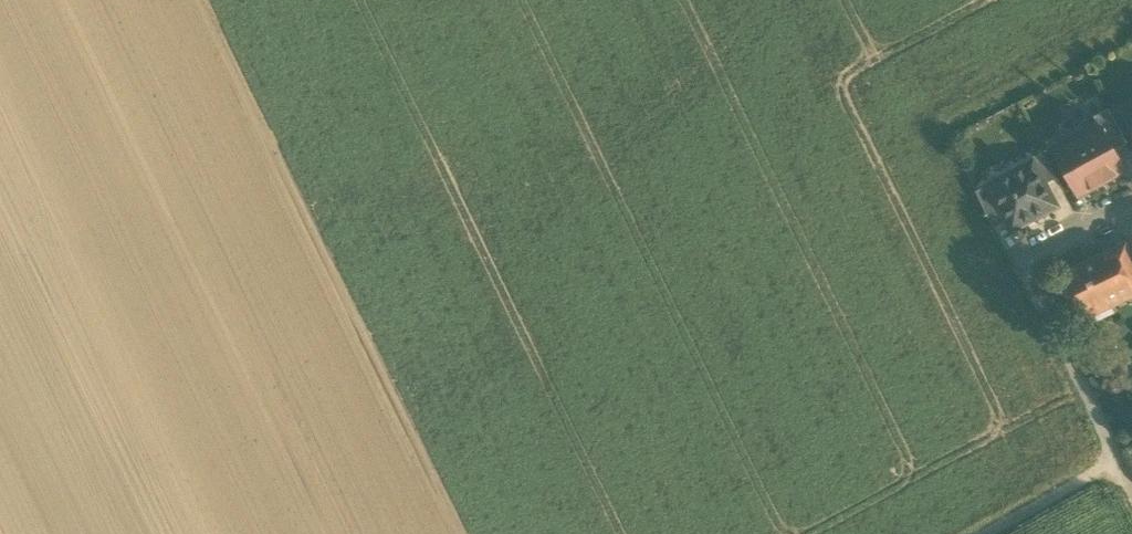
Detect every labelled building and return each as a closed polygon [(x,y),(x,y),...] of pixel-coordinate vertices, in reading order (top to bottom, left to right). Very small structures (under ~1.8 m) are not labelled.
[(1102,127),(1115,150),(1128,143),(1109,108),(1094,116),(1101,128),(1102,127)] [(1058,151),(1081,194),(1125,170),(1115,150),(1102,127),(1101,128),(1058,151)] [(1033,160),(1046,183),(1058,177),(1043,151),(1031,158),(1032,161),(1033,160)] [(1007,220),(1012,231),(1058,206),(1046,183),(1033,160),(1032,161),(1004,176),(1006,180),(991,189),(990,189),(1007,220)] [(1004,176),(989,185),(991,189),(1006,180),(1004,176)] [(976,191),(994,227),(1007,220),(990,189),(991,189),(989,185),(976,191)] [(1131,284),(1131,255),(1130,251),(1118,256),(1131,284)] [(1080,312),(1106,300),(1108,304),(1131,293),(1131,285),(1131,284),(1118,256),(1108,261),(1105,256),(1063,277),(1080,312)]
